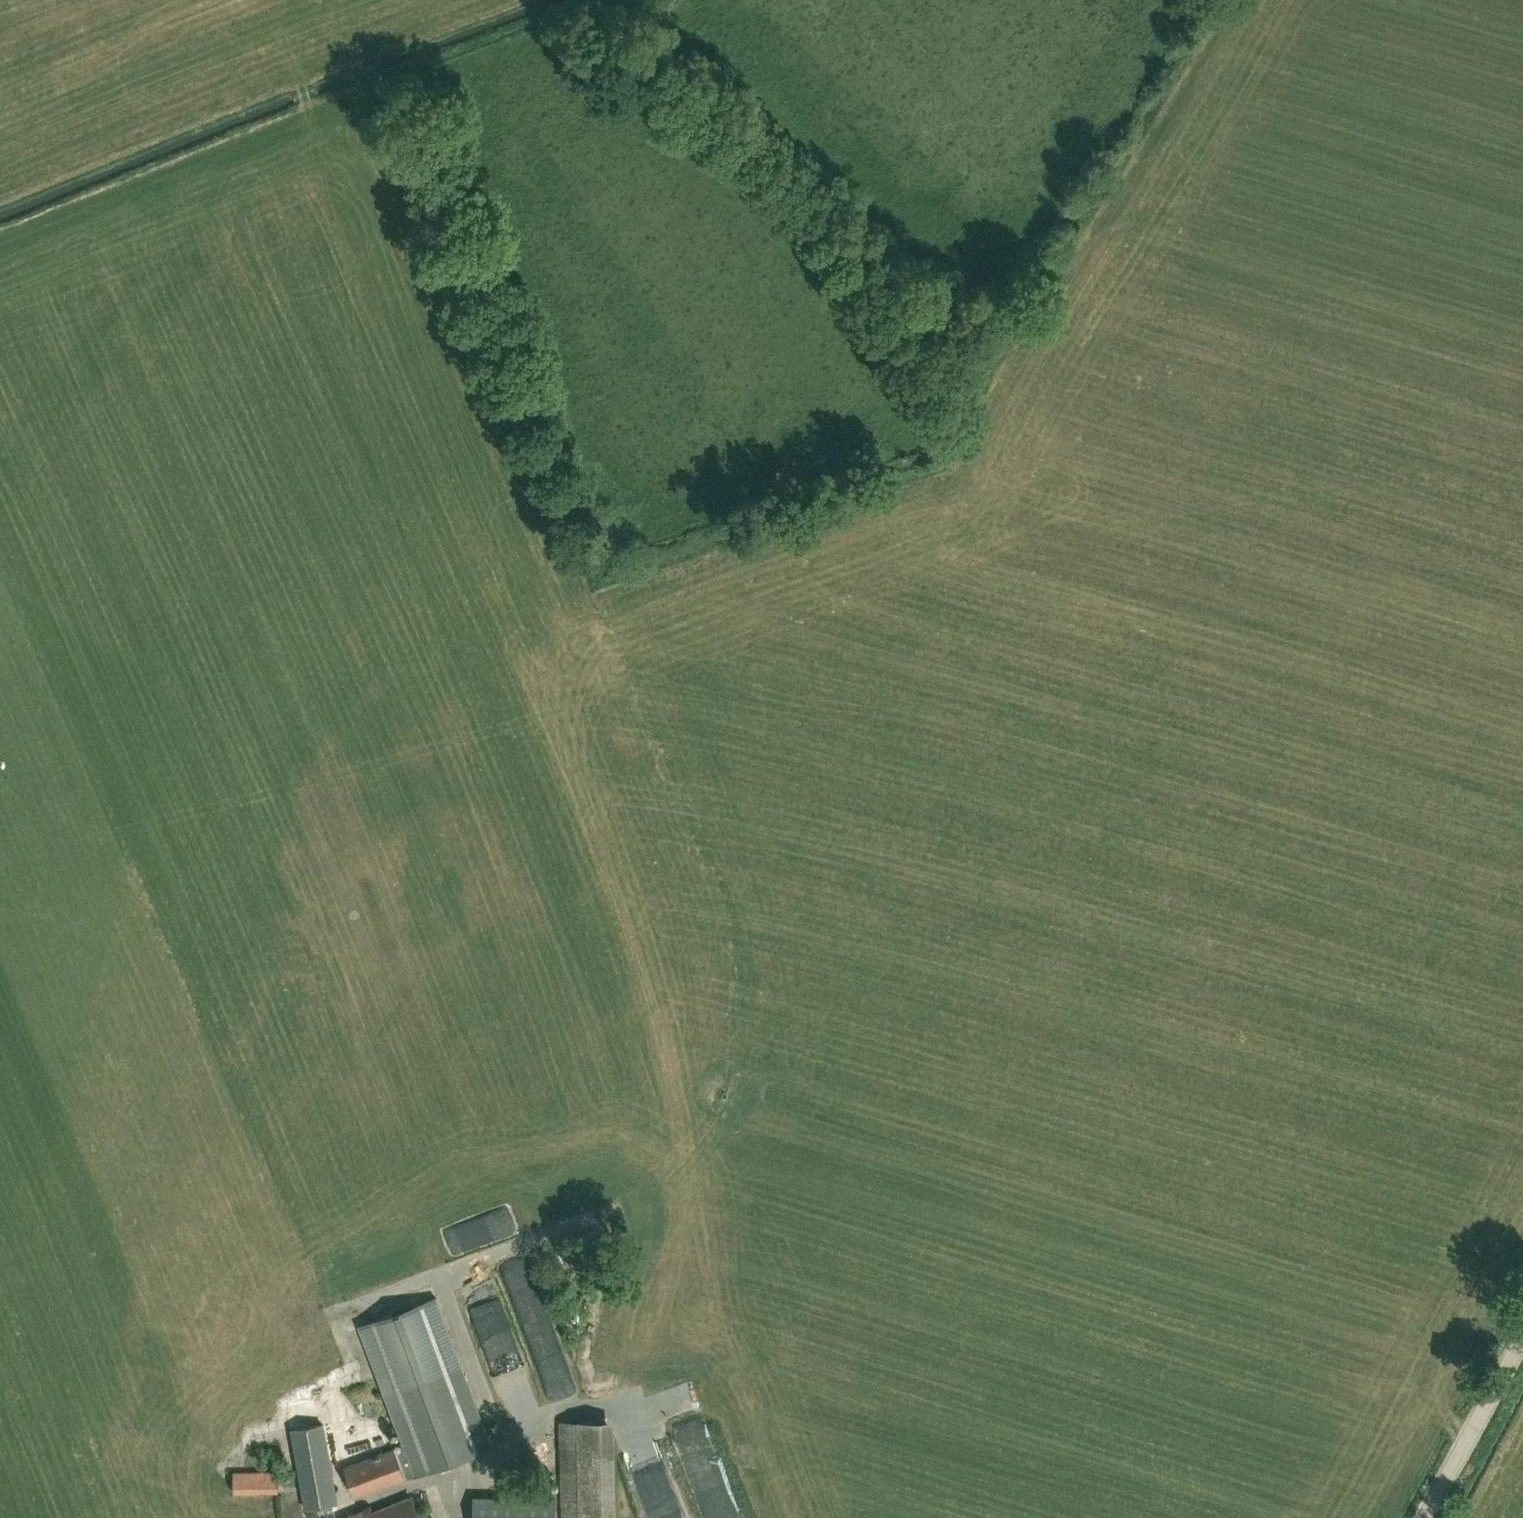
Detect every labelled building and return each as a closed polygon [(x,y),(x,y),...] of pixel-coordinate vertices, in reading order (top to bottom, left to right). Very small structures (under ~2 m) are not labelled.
[(467,1285),(480,1316),(503,1307),(490,1275),(467,1285)] [(456,1345),(455,1346),(437,1296),(358,1325),(377,1375),(404,1446),(395,1450),(394,1447),(344,1464),(356,1497),(406,1479),(415,1476),(416,1478),(495,1448),(456,1345)] [(648,1344),(649,1429),(669,1429),(668,1344),(648,1344)] [(559,1419),(560,1517),(617,1517),(616,1419),(559,1419)] [(305,1510),(339,1503),(324,1423),(290,1429),(305,1510)] [(234,1493),(280,1493),(280,1470),(234,1471),(234,1493)] [(558,1496),(473,1495),(473,1517),(558,1517),(558,1496)] [(363,1517),(419,1517),(410,1496),(362,1515),(363,1517)]
